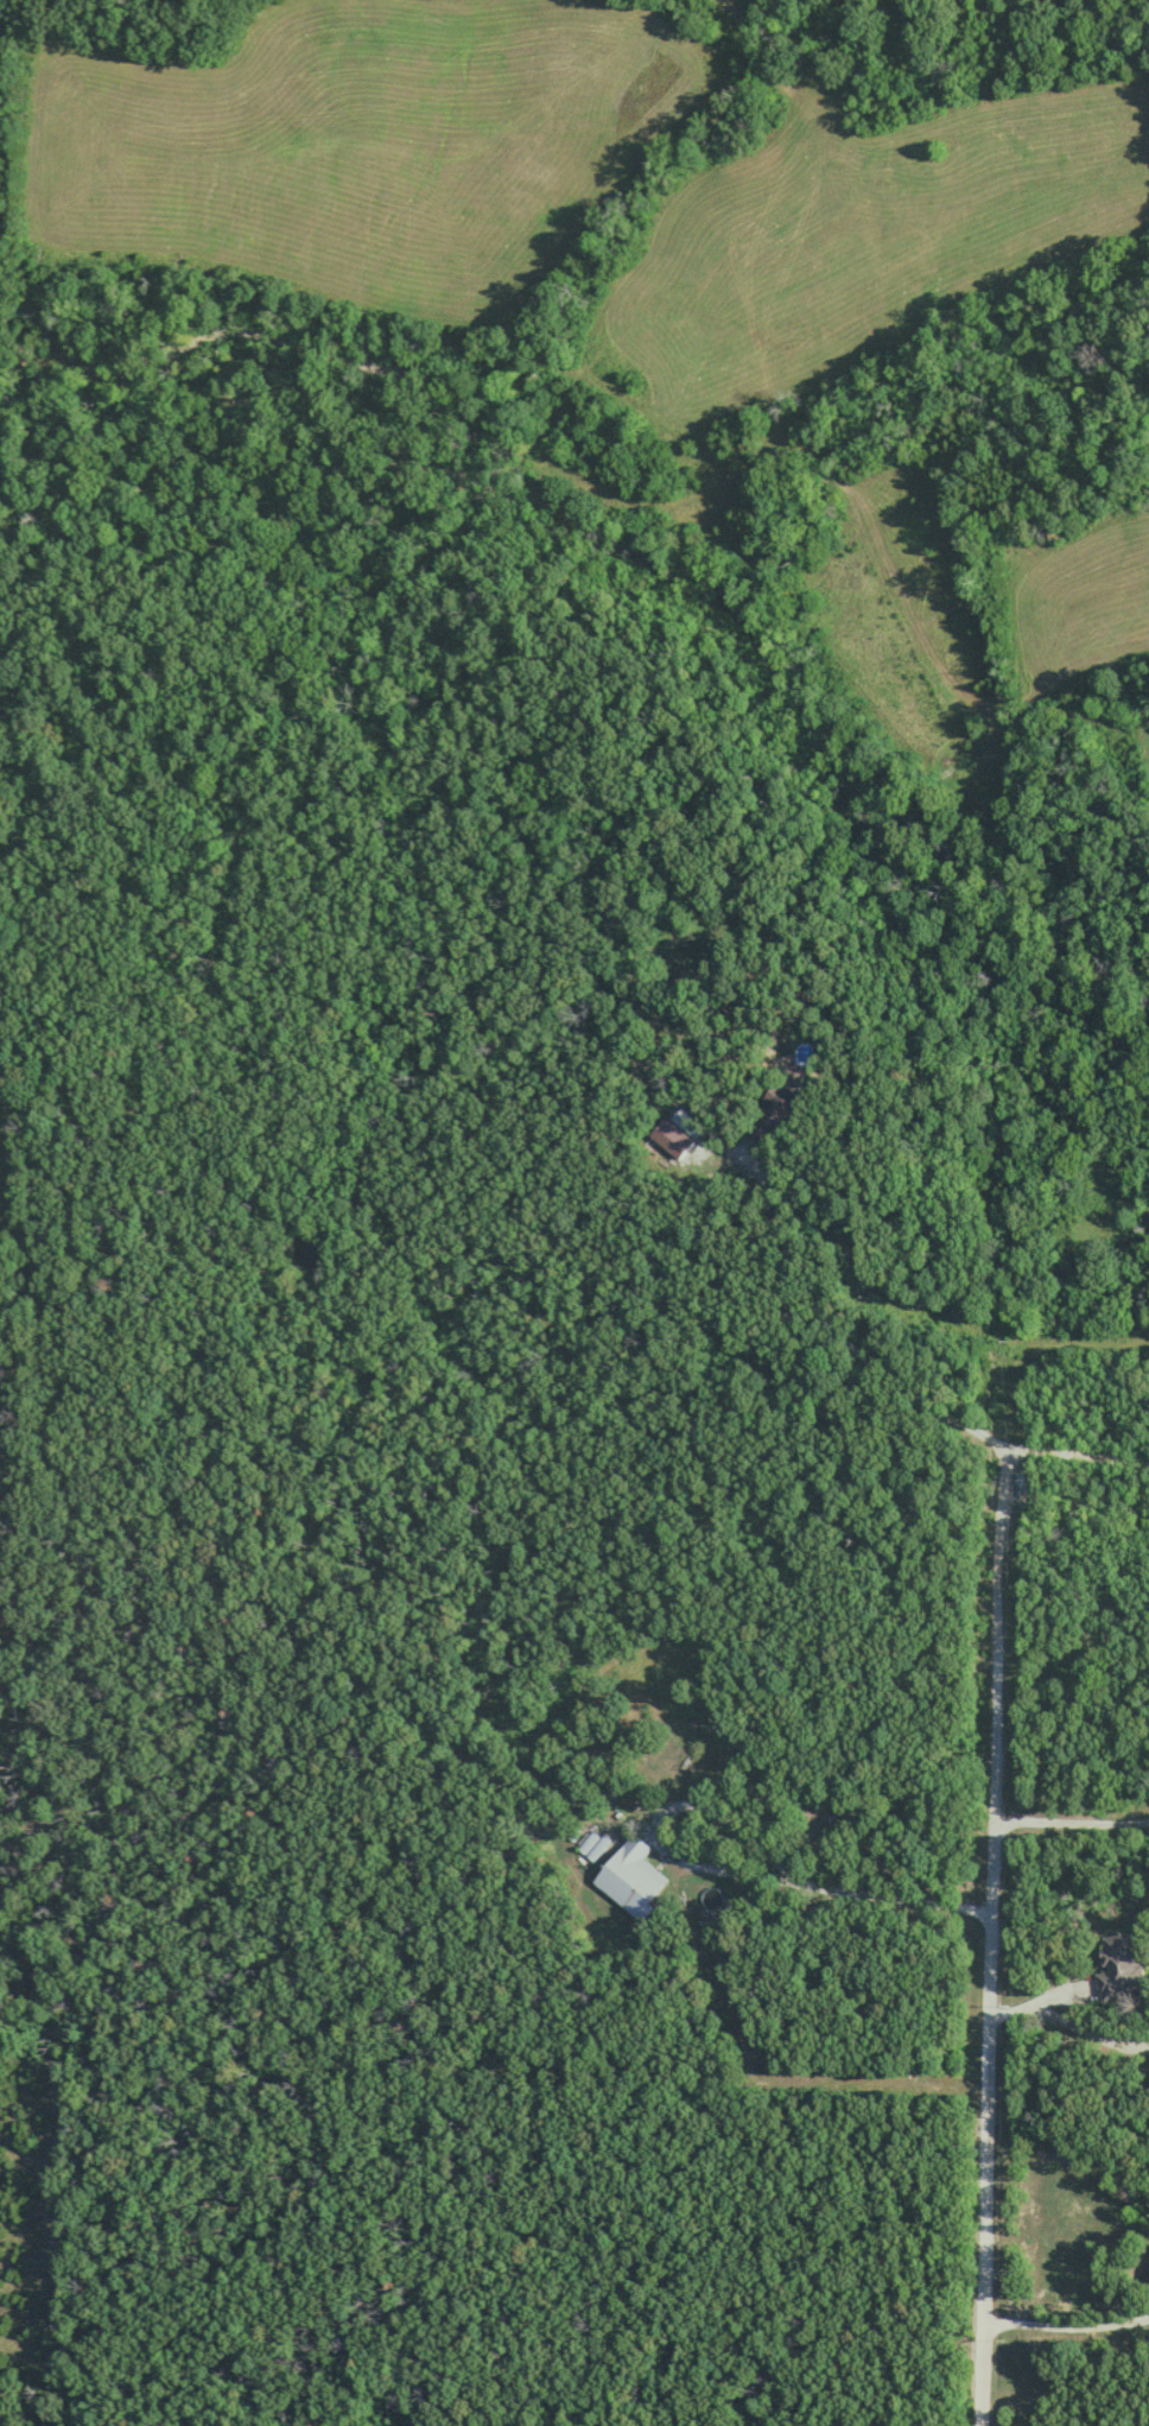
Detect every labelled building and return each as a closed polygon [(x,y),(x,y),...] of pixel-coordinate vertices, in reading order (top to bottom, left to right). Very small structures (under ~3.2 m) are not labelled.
[(742,1130),(765,1145),(798,1095),(775,1080),(742,1130)] [(608,1838),(592,1830),(580,1852),(596,1861),(608,1838)] [(637,1918),(668,1879),(643,1859),(652,1848),(633,1832),(593,1882),(637,1918)] [(1102,1935),(1105,1972),(1097,1973),(1099,1996),(1144,1992),(1138,1932),(1102,1935)]
